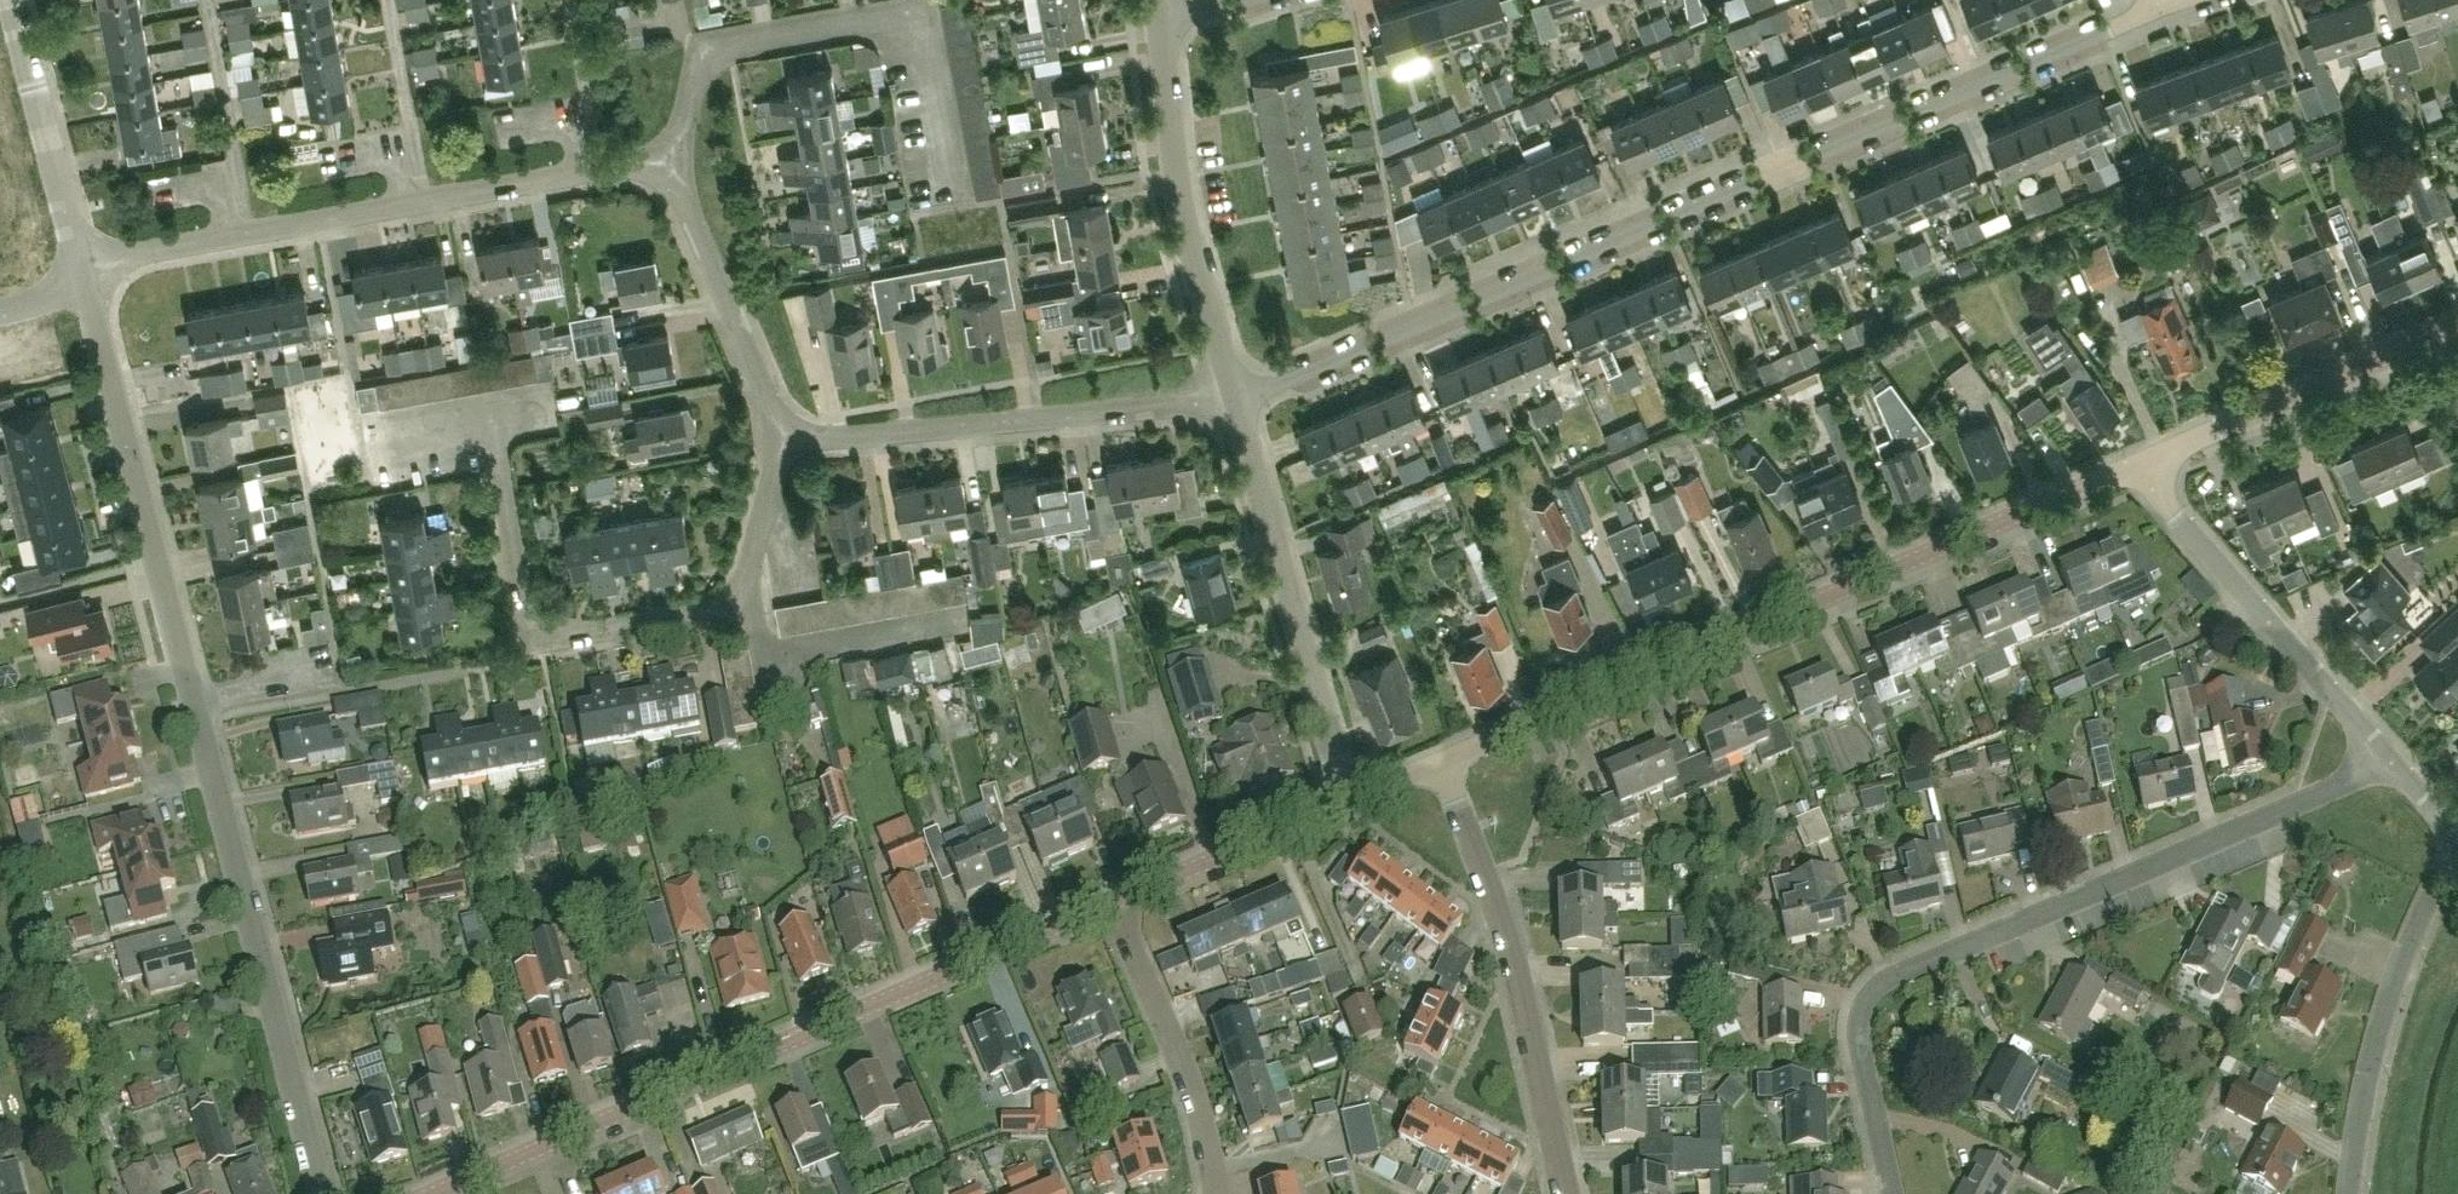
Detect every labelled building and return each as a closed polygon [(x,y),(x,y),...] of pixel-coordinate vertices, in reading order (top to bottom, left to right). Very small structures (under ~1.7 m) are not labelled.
[(140,0),(101,0),(106,29),(144,22),(140,0)] [(331,0),(292,0),(296,25),(334,18),(331,0)] [(515,15),(512,0),(473,0),(477,22),(515,15)] [(968,0),(942,5),(944,18),(969,13),(970,13),(968,0)] [(1083,0),(1054,0),(1027,5),(1031,29),(1016,32),(1021,63),(1061,56),(1057,34),(1088,28),(1083,0)] [(1422,47),(1450,39),(1438,0),(1431,0),(1409,7),(1422,47)] [(1479,30),(1470,0),(1438,0),(1450,39),(1479,30)] [(1479,30),(1507,21),(1501,0),(1470,0),(1479,30)] [(1542,38),(1559,33),(1549,0),(1531,6),(1542,38)] [(1763,6),(1761,0),(1745,0),(1749,12),(1763,6)] [(1831,0),(1814,0),(1819,15),(1834,9),(1831,0)] [(1834,9),(1848,4),(1847,0),(1831,0),(1834,9)] [(1919,54),(1946,42),(1938,24),(1951,18),(1943,0),(1929,0),(1928,1),(1929,4),(1903,15),(1919,54)] [(2006,18),(1998,0),(1967,0),(1980,29),(2006,18)] [(2033,6),(2031,0),(1998,0),(2006,18),(2033,6)] [(2405,69),(2395,39),(2381,43),(2380,44),(2377,34),(2379,33),(2368,0),(2348,0),(2337,3),(2353,54),(2381,46),(2398,96),(2412,91),(2405,69)] [(2441,24),(2444,23),(2436,0),(2405,0),(2412,22),(2414,21),(2420,39),(2437,34),(2434,26),(2441,24)] [(2444,23),(2445,28),(2456,25),(2451,9),(2452,9),(2457,7),(2457,0),(2436,0),(2444,23)] [(409,20),(431,16),(428,1),(406,5),(409,20)] [(2353,54),(2337,3),(2310,12),(2322,51),(2335,47),(2340,64),(2354,59),(2353,54)] [(1784,4),(1771,10),(1778,28),(1792,22),(1784,4)] [(1393,56),(1422,47),(1409,7),(1379,16),(1387,40),(1373,44),(1380,67),(1395,62),(1393,56)] [(1810,101),(1793,62),(1778,28),(1771,10),(1757,16),(1764,33),(1763,33),(1779,68),(1765,74),(1781,113),(1810,101)] [(970,13),(969,13),(944,18),(946,31),(972,26),(970,13)] [(1651,19),(1659,36),(1672,30),(1665,13),(1651,19)] [(520,44),(515,15),(477,22),(483,51),(520,44)] [(1875,27),(1892,65),(1919,54),(1903,15),(1875,27)] [(248,17),(227,21),(230,37),(252,33),(248,17)] [(301,53),(339,46),(334,18),(296,25),(301,53)] [(1659,36),(1651,19),(1638,24),(1646,41),(1659,36)] [(106,29),(111,58),(149,51),(144,22),(106,29)] [(185,44),(207,40),(205,26),(183,31),(185,44)] [(975,39),(972,26),(946,31),(949,44),(975,39)] [(1864,77),(1892,65),(1875,27),(1848,39),(1864,77)] [(2247,42),(2261,80),(2289,70),(2276,32),(2247,42)] [(230,37),(233,52),(254,49),(252,33),(230,37)] [(1674,39),(1681,56),(1695,51),(1687,33),(1674,39)] [(2411,34),(2395,39),(2405,69),(2421,64),(2411,34)] [(1605,60),(1619,54),(1611,36),(1597,42),(1605,60)] [(977,52),(975,39),(949,44),(951,57),(977,52)] [(1668,62),(1681,56),(1674,39),(1660,45),(1668,62)] [(1820,50),(1837,89),(1864,77),(1848,39),(1820,50)] [(207,40),(185,44),(189,60),(210,56),(207,40)] [(1355,41),(1277,56),(1265,58),(1268,73),(1254,75),(1257,95),(1252,96),(1253,102),(1253,104),(1318,92),(1313,65),(1358,57),(1355,41)] [(1571,69),(1588,61),(1590,66),(1605,60),(1597,42),(1583,48),(1582,43),(1564,51),(1571,69)] [(2233,90),(2261,80),(2247,42),(2219,52),(2233,90)] [(414,48),(417,63),(438,59),(436,44),(414,48)] [(520,44),(483,51),(488,80),(526,73),(520,44)] [(307,82),(345,75),(339,46),(301,53),(307,82)] [(1820,50),(1793,62),(1810,101),(1837,89),(1820,50)] [(117,86),(154,80),(149,51),(111,58),(117,86)] [(951,57),(954,70),(980,65),(977,52),(951,57)] [(2192,62),(2205,100),(2233,90),(2219,52),(2192,62)] [(1633,57),(1620,63),(1627,81),(1641,75),(1633,57)] [(414,79),(420,78),(441,74),(438,59),(417,63),(411,64),(414,79)] [(2177,110),(2205,100),(2192,62),(2163,72),(2177,110)] [(2324,62),(2309,70),(2314,81),(2323,98),(2337,91),(2324,62)] [(1620,63),(1605,69),(1613,87),(1627,81),(1620,63)] [(954,70),(956,82),(982,78),(980,65),(954,70)] [(1073,69),(1038,76),(1044,107),(1043,107),(1046,124),(1064,121),(1101,114),(1095,81),(1076,84),(1073,69)] [(1493,76),(1505,103),(1518,97),(1506,70),(1493,76)] [(790,78),(793,95),(769,99),(771,111),(838,99),(833,71),(790,78)] [(1342,75),(1344,87),(1363,83),(1361,71),(1342,75)] [(2177,110),(2163,72),(2135,82),(2148,120),(2177,110)] [(238,81),(240,94),(263,90),(260,74),(236,79),(236,81),(238,81)] [(345,75),(307,82),(312,111),(350,104),(345,75)] [(1505,103),(1493,76),(1479,83),(1490,109),(1505,103)] [(1723,76),(1695,88),(1711,126),(1739,114),(1723,76)] [(984,91),(982,78),(956,82),(958,96),(984,91)] [(159,108),(154,80),(117,86),(122,115),(159,108)] [(2323,98),(2314,81),(2296,88),(2306,117),(2326,109),(2323,98)] [(1366,100),(1363,83),(1344,87),(1347,103),(1366,100)] [(196,102),(218,98),(215,84),(194,88),(196,102)] [(1711,126),(1695,88),(1668,100),(1684,138),(1711,126)] [(2121,94),(2104,102),(2098,88),(2070,100),(2091,148),(2097,163),(2105,180),(2118,174),(2098,130),(2113,123),(2116,131),(2134,123),(2121,94)] [(270,104),(265,105),(263,90),(240,94),(247,126),(272,120),(270,104)] [(987,104),(984,91),(958,96),(961,109),(987,104)] [(1264,131),(1323,120),(1318,92),(1253,104),(1254,109),(1255,113),(1261,112),(1264,131)] [(1548,93),(1534,99),(1541,116),(1555,111),(1548,93)] [(218,98),(196,102),(199,116),(220,112),(218,98)] [(838,99),(771,111),(774,123),(797,119),(800,137),(843,129),(838,99)] [(1528,122),(1541,116),(1534,99),(1521,105),(1528,122)] [(1657,150),(1684,138),(1668,100),(1640,112),(1657,150)] [(2091,148),(2070,100),(2043,112),(2058,147),(2072,141),(2078,153),(2091,148)] [(1441,109),(1448,126),(1461,121),(1454,103),(1441,109)] [(989,117),(987,104),(961,109),(963,122),(989,117)] [(347,107),(322,112),(326,137),(352,133),(347,107)] [(162,126),(159,108),(122,115),(127,144),(151,140),(154,156),(182,151),(178,124),(162,126)] [(1436,132),(1435,132),(1448,126),(1441,109),(1418,119),(1425,137),(1436,132)] [(1640,112),(1613,124),(1630,162),(1657,150),(1640,112)] [(2058,147),(2043,112),(2016,124),(2031,159),(2058,147)] [(1094,178),(1091,166),(1089,152),(1108,148),(1101,114),(1064,121),(1067,137),(1050,140),(1059,185),(1094,178)] [(991,130),(989,117),(963,122),(966,134),(991,130)] [(1494,117),(1480,123),(1487,141),(1501,135),(1494,117)] [(2285,141),(2299,134),(2290,117),(2278,123),(2285,141)] [(1264,159),(1328,147),(1323,120),(1264,131),(1268,150),(1262,151),(1263,157),(1264,159)] [(1487,141),(1480,123),(1466,129),(1473,147),(1487,141)] [(2263,130),(2272,147),(2285,141),(2278,123),(2263,130)] [(2031,159),(2016,124),(1989,136),(2004,171),(2031,159)] [(1353,129),(1355,142),(1374,139),(1371,126),(1353,129)] [(848,158),(843,129),(800,137),(804,154),(780,158),(782,169),(848,158)] [(966,134),(968,147),(994,143),(991,130),(966,134)] [(2309,160),(2342,145),(2336,131),(2302,146),(2309,160)] [(1555,148),(1572,186),(1600,174),(1583,136),(1555,148)] [(1377,155),(1374,139),(1355,142),(1358,158),(1377,155)] [(1432,163),(1446,157),(1439,141),(1438,140),(1425,146),(1432,163)] [(2223,148),(2231,166),(2244,160),(2237,142),(2223,148)] [(996,156),(994,143),(968,147),(971,160),(996,156)] [(1938,157),(1953,193),(1982,180),(1967,145),(1938,157)] [(1432,163),(1425,146),(1412,152),(1419,169),(1432,163)] [(1272,166),(1275,186),(1333,175),(1328,147),(1264,159),(1265,164),(1265,168),(1272,166)] [(1544,198),(1572,186),(1555,148),(1528,160),(1544,198)] [(2209,155),(2218,172),(2231,166),(2223,148),(2209,155)] [(998,169),(996,156),(971,160),(973,173),(998,169)] [(1953,193),(1938,157),(1911,169),(1926,204),(1953,193)] [(848,158),(782,169),(784,181),(808,177),(811,194),(853,187),(848,158)] [(1544,198),(1528,160),(1501,171),(1517,209),(1544,198)] [(2189,185),(2204,179),(2195,161),(2182,169),(2189,185)] [(2105,180),(2097,163),(2084,168),(2092,185),(2105,180)] [(973,173),(975,186),(1001,181),(998,169),(973,173)] [(1926,204),(1911,169),(1884,181),(1899,216),(1926,204)] [(2424,223),(2439,217),(2426,187),(2420,171),(2419,169),(2403,176),(2424,223)] [(1473,183),(1490,221),(1517,209),(1501,171),(1473,183)] [(1446,195),(1463,233),(1490,221),(1473,183),(1471,184),(1467,173),(1451,180),(1456,191),(1446,195)] [(1333,175),(1275,186),(1278,203),(1273,204),(1275,211),(1275,214),(1338,202),(1333,175)] [(1365,197),(1384,193),(1382,180),(1362,184),(1365,197)] [(1003,194),(1001,181),(975,186),(978,199),(1003,194)] [(1899,216),(1884,181),(1856,193),(1871,228),(1899,216)] [(2441,181),(2426,187),(2439,217),(2453,211),(2441,181)] [(2056,182),(2044,188),(2051,206),(2064,200),(2056,182)] [(853,187),(811,194),(814,211),(790,216),(792,228),(859,216),(853,187)] [(2051,206),(2044,188),(2020,198),(2027,216),(2051,206)] [(2183,234),(2221,216),(2209,191),(2171,209),(2183,234)] [(1365,197),(1368,212),(1387,209),(1384,193),(1365,197)] [(1054,215),(1060,248),(1114,238),(1107,204),(1070,212),(1061,214),(1059,195),(1008,204),(1011,223),(1054,215)] [(1463,233),(1446,195),(1418,207),(1435,245),(1463,233)] [(1343,229),(1338,202),(1275,214),(1276,218),(1277,222),(1282,221),(1285,240),(1343,229)] [(2337,238),(2336,234),(2333,227),(2325,207),(2310,213),(2323,244),(2324,243),(2337,238)] [(1986,219),(1991,233),(2016,223),(2010,209),(1986,219)] [(2383,216),(2390,234),(2392,234),(2414,288),(2434,280),(2432,275),(2441,271),(2424,232),(2409,239),(2397,210),(2383,216)] [(1812,223),(1827,259),(1853,247),(1838,212),(1812,223)] [(864,245),(859,216),(792,228),(795,240),(818,236),(821,253),(827,252),(831,273),(866,266),(863,245),(864,245)] [(1978,216),(1966,221),(1973,239),(1986,233),(1978,216)] [(2336,234),(2337,238),(2346,257),(2361,250),(2346,216),(2335,222),(2333,227),(2336,234)] [(1959,245),(1973,239),(1966,221),(1951,228),(1959,245)] [(1827,259),(1812,223),(1784,235),(1799,270),(1827,259)] [(1348,257),(1343,229),(1285,240),(1289,259),(1283,260),(1284,266),(1285,269),(1348,257)] [(1373,239),(1375,251),(1394,248),(1392,234),(1373,239)] [(2414,288),(2392,234),(2390,234),(2378,240),(2382,250),(2367,256),(2375,275),(2370,277),(2378,295),(2383,292),(2384,295),(2393,291),(2395,296),(2414,288)] [(1799,270),(1784,235),(1757,247),(1772,282),(1799,270)] [(539,237),(510,242),(517,280),(520,298),(534,295),(530,278),(546,275),(539,237)] [(1076,256),(1080,279),(1121,271),(1114,238),(1060,248),(1062,259),(1076,256)] [(1925,239),(1911,244),(1919,263),(1933,257),(1925,239)] [(487,286),(517,280),(510,242),(480,248),(487,286)] [(2093,287),(2120,275),(2106,242),(2079,254),(2093,287)] [(2304,285),(2271,299),(2286,334),(2338,312),(2323,277),(2337,271),(2324,243),(2323,244),(2292,258),(2304,285)] [(1906,268),(1919,263),(1911,244),(1897,250),(1906,268)] [(1772,282),(1757,247),(1729,258),(1744,294),(1772,282)] [(1398,264),(1394,248),(1375,251),(1378,268),(1398,264)] [(2068,323),(2089,309),(2062,269),(2051,249),(2038,256),(2041,260),(2036,264),(2047,279),(2041,283),(2048,294),(2068,323)] [(1013,288),(1007,254),(971,260),(972,268),(974,280),(989,277),(991,291),(1013,288)] [(421,298),(449,293),(443,255),(414,260),(421,298)] [(1353,284),(1348,257),(1285,269),(1286,273),(1286,277),(1293,275),(1297,295),(1353,284)] [(655,258),(618,265),(625,298),(662,292),(655,258)] [(1729,258),(1702,270),(1717,306),(1744,294),(1729,258)] [(385,265),(392,303),(421,298),(414,260),(385,265)] [(392,303),(385,265),(356,270),(359,289),(339,293),(345,331),(378,325),(374,306),(392,303)] [(1650,282),(1665,317),(1692,306),(1677,270),(1650,282)] [(878,309),(899,305),(897,296),(913,293),(908,271),(872,278),(878,309)] [(450,295),(448,296),(449,303),(450,303),(467,300),(461,273),(446,276),(450,295)] [(1040,303),(1076,296),(1072,279),(1036,285),(1023,288),(1026,306),(1040,303)] [(1665,317),(1650,282),(1623,293),(1638,329),(1665,317)] [(2146,292),(2151,304),(2120,318),(2130,340),(2146,333),(2157,358),(2161,357),(2167,372),(2199,358),(2186,324),(2188,323),(2177,293),(2169,297),(2165,285),(2146,292)] [(832,286),(805,290),(811,325),(838,319),(832,286)] [(276,297),(282,334),(311,329),(305,292),(276,297)] [(1099,307),(1096,292),(1076,296),(1040,303),(1026,306),(1028,317),(1043,314),(1045,326),(1080,319),(1085,345),(1132,336),(1125,302),(1099,307)] [(1596,305),(1611,341),(1638,329),(1623,293),(1596,305)] [(282,334),(276,297),(247,302),(254,339),(282,334)] [(1006,349),(997,298),(962,304),(971,355),(1006,349)] [(225,344),(254,339),(247,302),(219,308),(225,344)] [(1596,305),(1568,317),(1583,353),(1611,341),(1596,305)] [(196,350),(225,344),(219,308),(189,313),(196,350)] [(329,332),(325,309),(308,311),(312,335),(329,332)] [(942,359),(947,358),(950,354),(948,343),(944,340),(939,341),(933,309),(896,316),(905,366),(942,359)] [(612,311),(571,319),(574,336),(615,328),(612,311)] [(1854,322),(1862,340),(1875,334),(1868,316),(1854,322)] [(876,372),(876,370),(881,369),(883,365),(882,355),(878,352),(873,353),(866,321),(828,328),(833,358),(836,357),(840,375),(836,376),(836,379),(876,372)] [(1840,329),(1848,346),(1862,340),(1854,322),(1840,329)] [(544,351),(540,325),(539,324),(525,326),(529,348),(531,348),(532,355),(534,355),(544,351)] [(2069,396),(2094,433),(2110,422),(2115,421),(2118,416),(2122,414),(2098,376),(2096,378),(2061,324),(2036,340),(2049,360),(2060,353),(2072,372),(2060,379),(2071,395),(2069,396)] [(529,348),(525,326),(511,329),(514,351),(529,348)] [(1517,339),(1532,374),(1560,362),(1545,327),(1517,339)] [(578,355),(618,348),(621,363),(631,361),(635,385),(676,378),(668,334),(627,341),(628,345),(618,347),(615,328),(574,336),(578,355)] [(456,333),(461,361),(477,358),(473,330),(456,333)] [(550,349),(575,344),(573,334),(548,340),(550,349)] [(1706,382),(1703,374),(1704,373),(1697,356),(1690,338),(1677,344),(1684,362),(1683,362),(1694,387),(1706,382)] [(1517,339),(1490,350),(1505,385),(1532,374),(1517,339)] [(1799,346),(1807,364),(1821,358),(1813,340),(1799,346)] [(433,366),(447,363),(443,341),(429,344),(433,366)] [(404,371),(433,366),(429,344),(400,349),(404,371)] [(1670,368),(1683,362),(1684,362),(1677,344),(1662,350),(1670,368)] [(1771,359),(1779,377),(1807,364),(1799,346),(1771,359)] [(404,371),(400,349),(385,352),(389,373),(404,371)] [(534,355),(538,379),(556,376),(553,365),(551,350),(544,351),(534,355)] [(1478,397),(1505,385),(1490,350),(1463,362),(1478,397)] [(534,355),(532,355),(519,357),(524,382),(538,379),(534,355)] [(291,381),(306,379),(302,357),(287,359),(291,381)] [(524,382),(519,357),(505,360),(510,384),(524,382)] [(1971,388),(1981,403),(1994,394),(1968,358),(1963,362),(1947,373),(1963,394),(1971,388)] [(276,384),(291,381),(287,359),(273,362),(276,384)] [(1758,365),(1766,383),(1779,377),(1771,359),(1758,365)] [(510,384),(505,360),(491,362),(495,387),(510,384)] [(495,387),(491,362),(476,365),(481,390),(495,387)] [(1450,409),(1478,397),(1463,362),(1434,374),(1450,409)] [(1634,362),(1622,367),(1630,386),(1642,380),(1634,362)] [(481,390),(476,365),(462,367),(467,393),(481,390)] [(230,370),(234,392),(248,389),(245,367),(230,370)] [(467,393),(462,367),(448,370),(452,395),(467,393)] [(1608,374),(1615,392),(1630,386),(1622,367),(1608,374)] [(204,397),(234,392),(230,370),(200,376),(204,397)] [(433,372),(438,398),(452,395),(448,370),(433,372)] [(419,375),(424,401),(438,398),(433,372),(419,375)] [(405,377),(410,403),(424,401),(419,375),(405,377)] [(390,380),(395,406),(410,403),(405,377),(390,380)] [(395,406),(390,380),(376,382),(380,404),(380,405),(381,409),(395,406)] [(1904,422),(1915,414),(1891,381),(1875,392),(1900,425),(1904,422)] [(380,404),(376,382),(359,386),(363,407),(380,405),(380,404)] [(1412,383),(1384,395),(1405,444),(1406,446),(1420,441),(1413,425),(1428,419),(1412,383)] [(286,391),(256,397),(262,426),(292,421),(286,391)] [(59,435),(51,405),(20,413),(15,394),(15,392),(0,396),(0,420),(4,419),(11,447),(59,435)] [(2028,423),(2049,409),(2039,394),(2017,408),(2028,423)] [(1405,444),(1384,395),(1357,407),(1372,443),(1385,437),(1390,450),(1405,444)] [(1544,401),(1552,419),(1564,414),(1556,395),(1544,401)] [(586,406),(590,427),(626,420),(622,399),(586,406)] [(1536,426),(1552,419),(1544,401),(1528,408),(1536,426)] [(1841,457),(1855,452),(1834,401),(1819,406),(1837,450),(1828,454),(1830,460),(1816,466),(1838,517),(1862,507),(1841,457)] [(641,424),(627,427),(631,450),(651,447),(652,451),(665,448),(664,444),(695,438),(694,433),(695,428),(696,423),(695,418),(693,414),(690,409),(689,405),(639,414),(641,424)] [(1985,405),(1973,410),(1979,425),(1962,432),(1977,468),(2008,455),(1993,418),(1991,419),(1985,405)] [(1330,419),(1345,454),(1372,443),(1357,407),(1330,419)] [(188,426),(194,459),(234,451),(230,434),(245,431),(242,416),(227,419),(227,418),(188,426)] [(1489,424),(1497,442),(1510,437),(1502,418),(1489,424)] [(1317,466),(1345,454),(1330,419),(1302,431),(1317,466)] [(1475,430),(1483,448),(1497,442),(1489,424),(1475,430)] [(2394,470),(2399,481),(2454,458),(2434,433),(2414,442),(2406,424),(2379,435),(2394,470)] [(1913,441),(1906,428),(1878,441),(1900,491),(1930,478),(1914,441),(1913,441)] [(11,447),(0,450),(0,462),(5,480),(66,463),(59,435),(11,447)] [(2354,501),(2373,493),(2399,481),(2394,470),(2379,435),(2353,447),(2360,465),(2342,473),(2354,501)] [(297,450),(261,459),(265,477),(301,470),(297,450)] [(1411,458),(1419,476),(1431,471),(1424,452),(1411,458)] [(1173,453),(1141,459),(1150,504),(1176,499),(1179,516),(1204,511),(1196,466),(1177,469),(1173,453)] [(1779,480),(1760,456),(1748,466),(1767,490),(1779,480)] [(1405,482),(1419,476),(1411,458),(1397,464),(1405,482)] [(1113,491),(1095,494),(1097,504),(1103,535),(1106,551),(1124,548),(1117,510),(1150,504),(1141,459),(1108,465),(1113,491)] [(5,480),(12,509),(74,492),(66,463),(5,480)] [(1816,466),(1790,477),(1813,528),(1838,517),(1816,466)] [(2295,540),(2320,529),(2322,534),(2340,527),(2327,495),(2309,503),(2296,472),(2271,483),(2289,526),(2295,540)] [(1674,484),(1676,488),(1688,515),(1689,517),(1714,506),(1699,473),(1674,484)] [(1103,535),(1097,504),(1088,506),(1084,486),(1070,489),(1066,474),(1036,479),(1046,533),(1087,525),(1093,557),(1107,554),(1106,551),(1103,535)] [(1369,476),(1357,481),(1365,500),(1378,494),(1369,476)] [(200,486),(206,515),(250,505),(244,477),(200,486)] [(953,533),(952,520),(969,517),(962,477),(930,482),(940,535),(953,533)] [(1557,486),(1576,529),(1594,521),(1576,478),(1557,486)] [(1009,539),(1046,533),(1036,479),(1005,485),(1008,501),(994,503),(1001,541),(992,543),(996,566),(1013,564),(1009,539)] [(1350,506),(1365,500),(1357,481),(1342,487),(1350,506)] [(940,535),(930,482),(897,488),(905,529),(923,525),(925,538),(940,535)] [(2259,525),(2258,525),(2241,532),(2249,552),(2261,566),(2274,560),(2270,551),(2282,546),(2275,532),(2289,526),(2271,483),(2245,493),(2259,525)] [(1385,506),(1390,521),(1457,498),(1452,484),(1385,506)] [(1686,518),(1685,517),(1688,515),(1676,488),(1648,500),(1661,530),(1686,518)] [(74,492),(12,509),(20,537),(34,533),(82,521),(74,492)] [(855,556),(853,546),(875,542),(866,495),(859,496),(854,492),(842,494),(839,500),(829,501),(838,549),(839,549),(841,559),(855,556)] [(1745,557),(1748,556),(1751,560),(1761,555),(1761,551),(1774,546),(1759,508),(1752,511),(1746,495),(1732,501),(1718,507),(1726,524),(1730,523),(1745,557)] [(1573,534),(1553,496),(1535,507),(1554,544),(1573,534)] [(250,506),(250,505),(206,515),(213,545),(257,536),(253,519),(265,517),(263,503),(250,506)] [(654,515),(666,582),(678,579),(675,556),(692,553),(684,510),(654,515)] [(555,531),(551,511),(538,514),(535,514),(539,534),(542,534),(555,531)] [(380,521),(386,551),(454,538),(452,527),(428,531),(425,513),(380,521)] [(654,515),(625,520),(633,563),(650,560),(654,584),(666,582),(654,515)] [(1644,602),(1670,591),(1644,532),(1642,533),(1636,519),(1606,532),(1625,575),(1631,572),(1644,602)] [(633,563),(625,520),(597,526),(608,592),(620,590),(616,566),(633,563)] [(1363,520),(1331,529),(1337,547),(1321,552),(1327,574),(1329,573),(1337,603),(1370,594),(1355,542),(1368,539),(1363,520)] [(82,521),(34,533),(42,562),(15,569),(20,591),(65,579),(65,577),(64,577),(59,558),(90,550),(82,521)] [(310,522),(273,529),(277,548),(314,542),(310,522)] [(596,594),(608,592),(597,526),(567,531),(574,573),(592,571),(596,594)] [(1655,527),(1644,532),(1670,591),(1694,581),(1678,545),(1665,550),(1655,527)] [(978,582),(998,579),(996,566),(992,543),(990,531),(970,536),(978,582)] [(391,580),(436,572),(433,556),(456,552),(454,538),(386,551),(391,580)] [(317,558),(314,542),(277,548),(281,565),(317,558)] [(910,547),(893,550),(900,583),(905,582),(916,580),(910,547)] [(2136,551),(2122,557),(2118,547),(2090,559),(2110,609),(2119,605),(2121,609),(2155,595),(2147,576),(2153,573),(2155,576),(2156,575),(2136,551)] [(891,585),(900,583),(893,550),(876,553),(879,573),(865,576),(867,589),(876,588),(891,585)] [(1220,551),(1183,563),(1200,614),(1236,603),(1220,551)] [(1140,562),(1145,577),(1173,569),(1168,553),(1140,562)] [(1541,582),(1538,587),(1544,601),(1543,601),(1559,639),(1563,637),(1565,639),(1577,634),(1576,631),(1591,625),(1576,590),(1582,588),(1568,556),(1543,567),(1548,579),(1541,582)] [(2375,656),(2410,625),(2395,608),(2412,593),(2381,558),(2346,589),(2361,606),(2344,621),(2375,656)] [(2066,628),(2110,609),(2090,559),(2061,571),(2072,596),(2055,603),(2066,628)] [(219,576),(226,608),(278,597),(277,596),(271,567),(259,570),(258,568),(219,576)] [(439,590),(436,572),(391,580),(396,609),(464,596),(462,585),(439,590)] [(948,575),(953,603),(967,600),(964,572),(948,575)] [(953,603),(948,575),(947,575),(934,577),(939,605),(953,603)] [(919,580),(924,608),(939,605),(934,577),(924,579),(919,580)] [(919,580),(916,580),(905,582),(910,610),(924,608),(919,580)] [(891,585),(896,613),(910,610),(905,582),(900,583),(891,585)] [(876,588),(881,616),(896,613),(891,585),(876,588)] [(2066,628),(2055,603),(2037,612),(2026,586),(1998,598),(2019,645),(2033,639),(2034,642),(2066,628)] [(862,590),(867,618),(881,616),(876,588),(867,589),(862,590)] [(848,593),(853,621),(867,618),(862,590),(850,593),(848,593)] [(2218,598),(2211,591),(2198,602),(2204,609),(2218,598)] [(834,595),(839,623),(853,621),(848,593),(834,595)] [(278,597),(226,608),(233,639),(272,631),(268,614),(291,610),(287,594),(277,596),(278,597)] [(834,595),(832,596),(819,598),(824,626),(839,623),(834,595)] [(104,609),(88,613),(84,596),(29,610),(36,637),(50,634),(53,646),(63,644),(66,657),(80,653),(81,658),(100,653),(99,648),(113,645),(104,609)] [(464,596),(396,609),(402,638),(446,630),(443,613),(466,608),(464,596)] [(824,626),(819,598),(805,601),(810,628),(824,626)] [(2020,648),(2019,645),(1998,598),(1969,611),(1980,636),(1963,643),(1974,667),(1976,666),(1983,683),(2011,671),(2004,655),(2020,648)] [(810,628),(805,601),(791,603),(796,631),(810,628)] [(796,631),(791,603),(776,606),(781,634),(796,631)] [(1491,641),(1493,647),(1511,639),(1496,604),(1478,611),(1486,630),(1465,639),(1470,650),(1454,657),(1472,700),(1504,686),(1486,643),(1491,641)] [(303,628),(306,643),(332,638),(325,607),(312,609),(316,626),(303,628)] [(2420,643),(2434,658),(2418,674),(2444,703),(2457,690),(2457,608),(2420,643)] [(1417,611),(1403,615),(1408,636),(1423,632),(1417,611)] [(1004,616),(977,624),(984,648),(1010,640),(1004,616)] [(1365,646),(1388,637),(1382,621),(1359,631),(1365,646)] [(1974,667),(1963,643),(1945,651),(1933,626),(1906,638),(1922,673),(1936,667),(1942,681),(1974,667)] [(1906,680),(1922,673),(1906,638),(1877,650),(1888,676),(1870,683),(1881,708),(1913,694),(1906,680)] [(2131,658),(2137,672),(2174,656),(2167,642),(2131,658)] [(900,678),(915,674),(908,648),(893,652),(874,657),(881,684),(900,678)] [(365,670),(361,652),(348,654),(351,672),(365,670)] [(1408,695),(1413,692),(1397,656),(1350,676),(1365,712),(1369,710),(1381,738),(1420,722),(1408,695)] [(2113,662),(2105,666),(2112,682),(2121,678),(2113,662)] [(1223,711),(1208,663),(1169,676),(1183,723),(1223,711)] [(674,668),(661,670),(673,736),(703,730),(696,688),(678,692),(674,668)] [(755,683),(752,668),(724,673),(727,688),(755,683)] [(644,741),(673,736),(661,670),(649,673),(652,696),(636,699),(644,741)] [(1840,706),(1856,700),(1848,682),(1835,688),(1828,672),(1788,689),(1802,719),(1839,703),(1840,706)] [(2200,748),(2192,711),(2187,691),(2184,677),(2167,682),(2170,695),(2183,753),(2200,748)] [(615,746),(644,741),(636,699),(620,702),(615,678),(603,680),(615,746)] [(578,710),(586,752),(615,746),(603,680),(590,682),(595,707),(578,710)] [(2257,719),(2246,721),(2236,682),(2207,688),(2217,728),(2222,727),(2233,775),(2269,766),(2257,719)] [(81,719),(87,743),(135,731),(129,705),(114,709),(107,683),(51,698),(58,724),(81,719)] [(729,702),(758,697),(755,683),(727,688),(728,693),(729,702)] [(2187,691),(2192,711),(2206,708),(2202,688),(2187,691)] [(738,747),(735,732),(732,717),(729,702),(728,693),(706,697),(715,751),(738,747)] [(359,716),(362,732),(388,728),(382,694),(335,703),(337,720),(359,716)] [(729,702),(732,717),(760,712),(758,697),(729,702)] [(1888,728),(1876,701),(1860,708),(1872,735),(1888,728)] [(517,706),(506,708),(518,774),(548,769),(539,725),(522,729),(517,706)] [(498,733),(481,736),(489,779),(518,774),(506,708),(494,711),(498,733)] [(1727,722),(1742,757),(1756,751),(1763,767),(1795,753),(1784,727),(1767,734),(1756,709),(1727,722)] [(735,732),(763,726),(760,712),(732,717),(735,732)] [(460,716),(448,719),(460,784),(489,779),(481,736),(464,739),(460,716)] [(1071,727),(1085,774),(1120,764),(1106,717),(1071,727)] [(342,733),(331,735),(328,718),(280,728),(286,763),(310,759),(312,766),(346,760),(342,733)] [(1229,789),(1243,782),(1249,794),(1296,772),(1271,718),(1224,739),(1228,748),(1213,754),(1229,789)] [(460,784),(448,719),(436,721),(441,744),(422,747),(430,790),(460,784)] [(1710,758),(1692,766),(1703,792),(1733,779),(1726,764),(1742,757),(1727,722),(1700,733),(1710,758)] [(142,757),(135,731),(87,743),(94,768),(79,772),(86,798),(134,786),(134,784),(141,782),(135,758),(142,757)] [(1703,792),(1692,766),(1676,773),(1664,748),(1635,761),(1649,796),(1665,789),(1672,805),(1703,792)] [(2108,750),(2092,754),(2100,788),(2116,785),(2108,750)] [(1634,802),(1649,796),(1635,761),(1609,772),(1619,797),(1599,805),(1610,831),(1641,818),(1634,802)] [(2138,774),(2146,810),(2196,798),(2188,763),(2138,774)] [(382,805),(401,801),(395,765),(362,771),(365,788),(378,786),(382,805)] [(1165,768),(1126,784),(1119,787),(1129,812),(1138,808),(1149,834),(1184,821),(1173,793),(1175,792),(1165,768)] [(859,825),(844,777),(819,784),(834,833),(859,825)] [(1046,805),(1051,817),(1069,858),(1093,849),(1083,824),(1097,819),(1082,781),(1067,787),(1069,795),(1046,805)] [(1007,857),(1022,851),(1006,813),(998,788),(983,791),(990,820),(967,831),(993,891),(1017,881),(1007,857)] [(2111,835),(2104,800),(2103,796),(2091,799),(2089,790),(2050,798),(2061,847),(2111,835)] [(344,809),(340,791),(293,800),(299,834),(357,824),(354,807),(344,809)] [(41,825),(33,799),(10,805),(17,832),(41,825)] [(1051,817),(1028,826),(1020,807),(1006,813),(1022,851),(1034,846),(1044,869),(1069,858),(1051,817)] [(1820,812),(1794,823),(1806,851),(1832,840),(1820,812)] [(2008,822),(1962,833),(1970,868),(2018,857),(2015,845),(2030,842),(2023,812),(2007,816),(2008,822)] [(93,827),(100,853),(115,849),(121,874),(169,862),(163,836),(156,837),(150,814),(142,816),(141,814),(93,827)] [(17,832),(24,856),(47,850),(41,825),(17,832)] [(1934,862),(1949,858),(1942,826),(1925,830),(1929,847),(1898,855),(1904,878),(1885,882),(1893,918),(1944,906),(1934,862)] [(993,891),(967,831),(945,840),(940,829),(926,835),(929,847),(944,883),(957,877),(968,902),(993,891)] [(411,853),(408,836),(407,831),(401,832),(401,837),(374,843),(377,860),(411,853)] [(887,850),(901,887),(890,892),(909,938),(938,926),(915,871),(929,865),(918,839),(887,850)] [(1348,857),(1331,880),(1342,890),(1350,880),(1373,898),(1396,869),(1373,851),(1360,867),(1348,857)] [(312,905),(360,897),(354,860),(335,863),(335,866),(305,872),(312,905)] [(169,862),(121,874),(127,899),(104,905),(111,931),(167,917),(161,892),(176,888),(169,862)] [(873,900),(869,901),(865,884),(868,882),(863,863),(847,868),(851,886),(832,892),(837,910),(834,911),(842,939),(845,938),(850,958),(882,950),(877,930),(879,929),(873,900)] [(1577,888),(1560,889),(1561,919),(1617,918),(1617,903),(1601,904),(1601,888),(1641,887),(1640,864),(1577,866),(1577,888)] [(1419,887),(1396,869),(1373,898),(1396,916),(1419,887)] [(1793,889),(1776,893),(1789,943),(1850,928),(1842,892),(1838,893),(1832,870),(1791,880),(1793,889)] [(467,897),(462,873),(443,876),(444,881),(416,887),(417,893),(419,904),(467,897)] [(695,935),(709,931),(704,912),(701,912),(697,898),(700,898),(695,879),(681,882),(681,885),(667,889),(680,936),(694,932),(695,935)] [(1396,916),(1418,934),(1441,904),(1419,887),(1396,916)] [(482,919),(507,914),(502,888),(477,893),(482,919)] [(2322,913),(2333,919),(2347,896),(2336,889),(2322,913)] [(1262,901),(1276,935),(1287,930),(1292,941),(1307,934),(1303,923),(1289,890),(1262,901)] [(1357,900),(1345,916),(1355,924),(1367,908),(1357,900)] [(1276,935),(1262,901),(1235,913),(1250,946),(1276,935)] [(2182,967),(2203,978),(2199,986),(2200,992),(2211,998),(2217,996),(2222,987),(2221,986),(2246,939),(2268,950),(2282,925),(2258,912),(2255,918),(2228,903),(2219,919),(2211,914),(2182,967)] [(1465,923),(1441,904),(1418,934),(1442,952),(1453,939),(1465,923)] [(389,912),(356,919),(334,923),(337,942),(320,946),(328,985),(332,984),(334,986),(349,984),(350,980),(377,975),(372,950),(395,945),(389,912)] [(1209,925),(1223,958),(1250,946),(1235,913),(1209,925)] [(2288,946),(2290,947),(2277,971),(2299,982),(2295,988),(2297,990),(2281,1020),(2312,1037),(2322,1019),(2325,1020),(2342,988),(2308,970),(2328,931),(2303,918),(2288,946)] [(88,919),(61,926),(65,943),(92,935),(88,919)] [(1618,933),(1618,919),(1562,921),(1563,952),(1603,950),(1602,934),(1618,933)] [(811,921),(782,934),(787,946),(785,948),(802,985),(833,971),(811,921)] [(1223,958),(1209,925),(1182,936),(1196,970),(1223,958)] [(1371,952),(1383,937),(1372,928),(1357,948),(1367,956),(1370,952),(1371,952)] [(533,939),(547,991),(569,985),(555,933),(533,939)] [(114,945),(124,983),(146,977),(151,995),(198,983),(194,967),(197,963),(194,952),(190,951),(189,947),(161,954),(156,952),(152,936),(114,945)] [(1442,980),(1437,992),(1454,1000),(1475,955),(1453,939),(1442,952),(1445,954),(1434,977),(1442,980)] [(771,998),(755,941),(713,952),(728,1009),(771,998)] [(1383,962),(1394,969),(1406,954),(1395,946),(1383,962)] [(1625,968),(1628,968),(1630,968),(1679,967),(1679,951),(1650,951),(1650,949),(1625,950),(1625,968)] [(1305,967),(1311,986),(1323,982),(1327,980),(1334,999),(1349,993),(1335,951),(1316,958),(1317,963),(1305,967)] [(1758,984),(1762,969),(1733,961),(1728,977),(1758,984)] [(550,1004),(539,965),(518,972),(537,1031),(521,1036),(535,1086),(568,1076),(553,1028),(555,1027),(549,1004),(550,1004)] [(1679,967),(1630,968),(1630,982),(1678,981),(1683,985),(1692,985),(1691,966),(1679,967)] [(2087,1021),(2104,989),(2080,975),(2071,970),(2040,1026),(2073,1043),(2074,1044),(2075,1041),(2079,1044),(2080,1044),(2086,1042),(2093,1030),(2091,1024),(2087,1021)] [(1283,995),(1295,991),(1289,972),(1277,976),(1283,995)] [(2116,977),(2105,996),(2134,1012),(2145,992),(2116,977)] [(1094,1022),(1101,1038),(1103,1043),(1121,1035),(1104,996),(1099,998),(1091,979),(1077,986),(1076,983),(1073,982),(1062,987),(1062,990),(1063,992),(1059,994),(1062,1000),(1060,1001),(1058,1003),(1063,1014),(1066,1014),(1068,1013),(1076,1031),(1094,1022)] [(1249,985),(1256,1004),(1268,1000),(1262,981),(1249,985)] [(1621,984),(1582,985),(1582,1016),(1638,1015),(1638,1000),(1622,1001),(1621,984)] [(606,1003),(613,1023),(624,1058),(653,1049),(644,1019),(663,1012),(655,987),(630,996),(630,995),(606,1003)] [(1232,991),(1199,1002),(1204,1019),(1238,1008),(1232,991)] [(1430,1001),(1417,1028),(1451,1044),(1463,1017),(1449,1010),(1454,1000),(1437,992),(1432,1002),(1430,1001)] [(1310,994),(1291,1000),(1295,1011),(1313,1005),(1310,994)] [(1803,1047),(1802,994),(1765,994),(1767,1046),(1803,1047)] [(1343,1011),(1357,1046),(1382,1036),(1369,1001),(1343,1011)] [(613,1067),(604,1036),(603,1032),(604,1032),(596,1005),(571,1012),(567,1019),(573,1040),(572,1040),(582,1076),(613,1067)] [(1246,1016),(1246,1014),(1212,1026),(1212,1027),(1213,1027),(1222,1054),(1254,1043),(1245,1016),(1246,1016)] [(1624,1032),(1652,1032),(1652,1015),(1640,1015),(1640,1016),(1584,1018),(1585,1049),(1625,1047),(1624,1032)] [(1037,1058),(1026,1063),(1004,1016),(971,1031),(992,1078),(1003,1073),(1014,1098),(1048,1083),(1037,1058)] [(483,1066),(468,1070),(481,1118),(512,1110),(506,1089),(518,1085),(500,1019),(478,1025),(485,1051),(479,1052),(483,1066)] [(1304,1040),(1323,1033),(1319,1021),(1300,1027),(1304,1040)] [(1451,1044),(1417,1028),(1405,1054),(1421,1062),(1416,1073),(1432,1081),(1438,1070),(1451,1044)] [(1222,1054),(1231,1081),(1263,1070),(1254,1043),(1222,1054)] [(1339,1047),(1328,1050),(1310,1056),(1314,1069),(1333,1063),(1342,1057),(1339,1047)] [(1656,1049),(1656,1065),(1700,1064),(1700,1048),(1656,1049)] [(1126,1049),(1103,1058),(1114,1089),(1138,1080),(1126,1049)] [(462,1108),(448,1054),(430,1059),(436,1086),(413,1094),(425,1143),(456,1135),(451,1112),(462,1108)] [(2005,1055),(1978,1104),(2014,1124),(2040,1074),(2005,1055)] [(382,1056),(357,1064),(371,1106),(357,1110),(374,1166),(408,1155),(390,1100),(396,1098),(382,1056)] [(1643,1078),(1644,1083),(1604,1084),(1605,1113),(1659,1112),(1658,1077),(1700,1076),(1700,1064),(1656,1065),(1656,1078),(1643,1078)] [(2047,1064),(2037,1082),(2068,1099),(2078,1080),(2047,1064)] [(880,1070),(847,1084),(866,1128),(886,1119),(896,1140),(931,1126),(916,1090),(893,1100),(880,1070)] [(1240,1108),(1272,1097),(1263,1070),(1231,1081),(1240,1108)] [(2226,1110),(2258,1127),(2280,1086),(2258,1075),(2250,1089),(2240,1084),(2226,1110)] [(1397,1084),(1404,1102),(1425,1094),(1417,1076),(1397,1084)] [(1787,1148),(1824,1147),(1823,1098),(1812,1098),(1811,1077),(1758,1079),(1759,1102),(1785,1101),(1787,1148)] [(159,1107),(152,1085),(130,1092),(138,1115),(159,1107)] [(208,1166),(209,1168),(231,1161),(214,1109),(213,1109),(209,1099),(200,1102),(196,1090),(187,1093),(188,1096),(191,1105),(194,1115),(193,1116),(208,1166)] [(1249,1136),(1282,1125),(1282,1124),(1281,1124),(1276,1110),(1288,1106),(1291,1100),(1288,1092),(1272,1097),(1240,1108),(1244,1120),(1239,1122),(1243,1135),(1248,1133),(1249,1135),(1248,1135),(1249,1136)] [(1035,1101),(1035,1136),(1058,1136),(1058,1101),(1035,1101)] [(803,1175),(843,1158),(831,1128),(817,1133),(804,1102),(778,1114),(803,1175)] [(1316,1108),(1318,1120),(1337,1115),(1334,1103),(1316,1108)] [(1400,1137),(1426,1151),(1444,1119),(1417,1105),(1400,1137)] [(1346,1130),(1373,1124),(1370,1108),(1342,1115),(1346,1130)] [(749,1111),(688,1137),(702,1169),(763,1142),(749,1111)] [(1605,1113),(1605,1144),(1640,1143),(1660,1143),(1659,1112),(1605,1113)] [(1451,1166),(1469,1133),(1444,1119),(1426,1151),(1451,1166)] [(1349,1146),(1377,1140),(1373,1124),(1346,1130),(1349,1146)] [(275,1130),(260,1136),(266,1154),(281,1149),(275,1130)] [(868,1130),(844,1140),(857,1170),(881,1160),(868,1130)] [(1116,1142),(1124,1166),(1159,1155),(1151,1131),(1116,1142)] [(2275,1193),(2278,1193),(2303,1150),(2267,1131),(2242,1176),(2275,1193)] [(1495,1147),(1469,1133),(1451,1166),(1477,1180),(1495,1147)] [(1377,1140),(1349,1146),(1353,1162),(1380,1156),(1377,1140)] [(1673,1143),(1673,1162),(1723,1160),(1722,1143),(1693,1144),(1693,1142),(1673,1143)] [(205,1166),(199,1146),(177,1153),(183,1172),(205,1166)] [(1495,1147),(1477,1180),(1503,1193),(1502,1193),(1523,1193),(1527,1186),(1512,1178),(1521,1161),(1495,1147)] [(261,1163),(256,1150),(236,1157),(242,1171),(228,1176),(235,1193),(273,1193),(261,1163)] [(1167,1179),(1159,1155),(1124,1166),(1132,1190),(1167,1179)] [(1111,1170),(1107,1156),(1090,1162),(1094,1175),(1111,1170)] [(2013,1175),(1980,1157),(1961,1193),(2003,1193),(2013,1175)] [(1381,1158),(1373,1173),(1391,1183),(1399,1168),(1381,1158)] [(1723,1174),(1723,1160),(1673,1162),(1674,1179),(1693,1178),(1693,1175),(1723,1174)] [(12,1193),(27,1193),(18,1161),(5,1164),(5,1165),(12,1193)] [(2054,1193),(2059,1193),(2066,1180),(2032,1162),(2023,1177),(2054,1193)] [(1329,1167),(1331,1180),(1350,1175),(1347,1163),(1329,1167)] [(5,1165),(5,1164),(0,1166),(0,1193),(12,1193),(5,1165)] [(1020,1170),(1027,1186),(1039,1181),(1032,1165),(1020,1170)] [(209,1168),(208,1166),(189,1172),(197,1193),(217,1193),(209,1168)] [(625,1178),(632,1193),(665,1193),(670,1191),(664,1177),(658,1179),(652,1167),(625,1178)] [(147,1168),(136,1172),(143,1188),(134,1192),(135,1193),(158,1193),(147,1168)] [(1396,1186),(1405,1190),(1414,1173),(1405,1169),(1396,1186)] [(1005,1176),(1012,1193),(1027,1186),(1020,1170),(1005,1176)] [(1115,1184),(1111,1170),(1094,1175),(1099,1189),(1115,1184)] [(136,1172),(122,1178),(128,1193),(135,1193),(134,1192),(143,1188),(136,1172)] [(1414,1173),(1405,1190),(1413,1193),(1418,1193),(1426,1179),(1414,1173)] [(625,1178),(597,1191),(598,1193),(632,1193),(625,1178)] [(1625,1180),(1625,1193),(1664,1193),(1665,1179),(1625,1180)] [(1835,1181),(1792,1182),(1792,1193),(1836,1193),(1835,1181)] [(1296,1182),(1262,1189),(1263,1193),(1298,1193),(1296,1182)] [(694,1193),(719,1193),(715,1183),(693,1192),(694,1193)]
